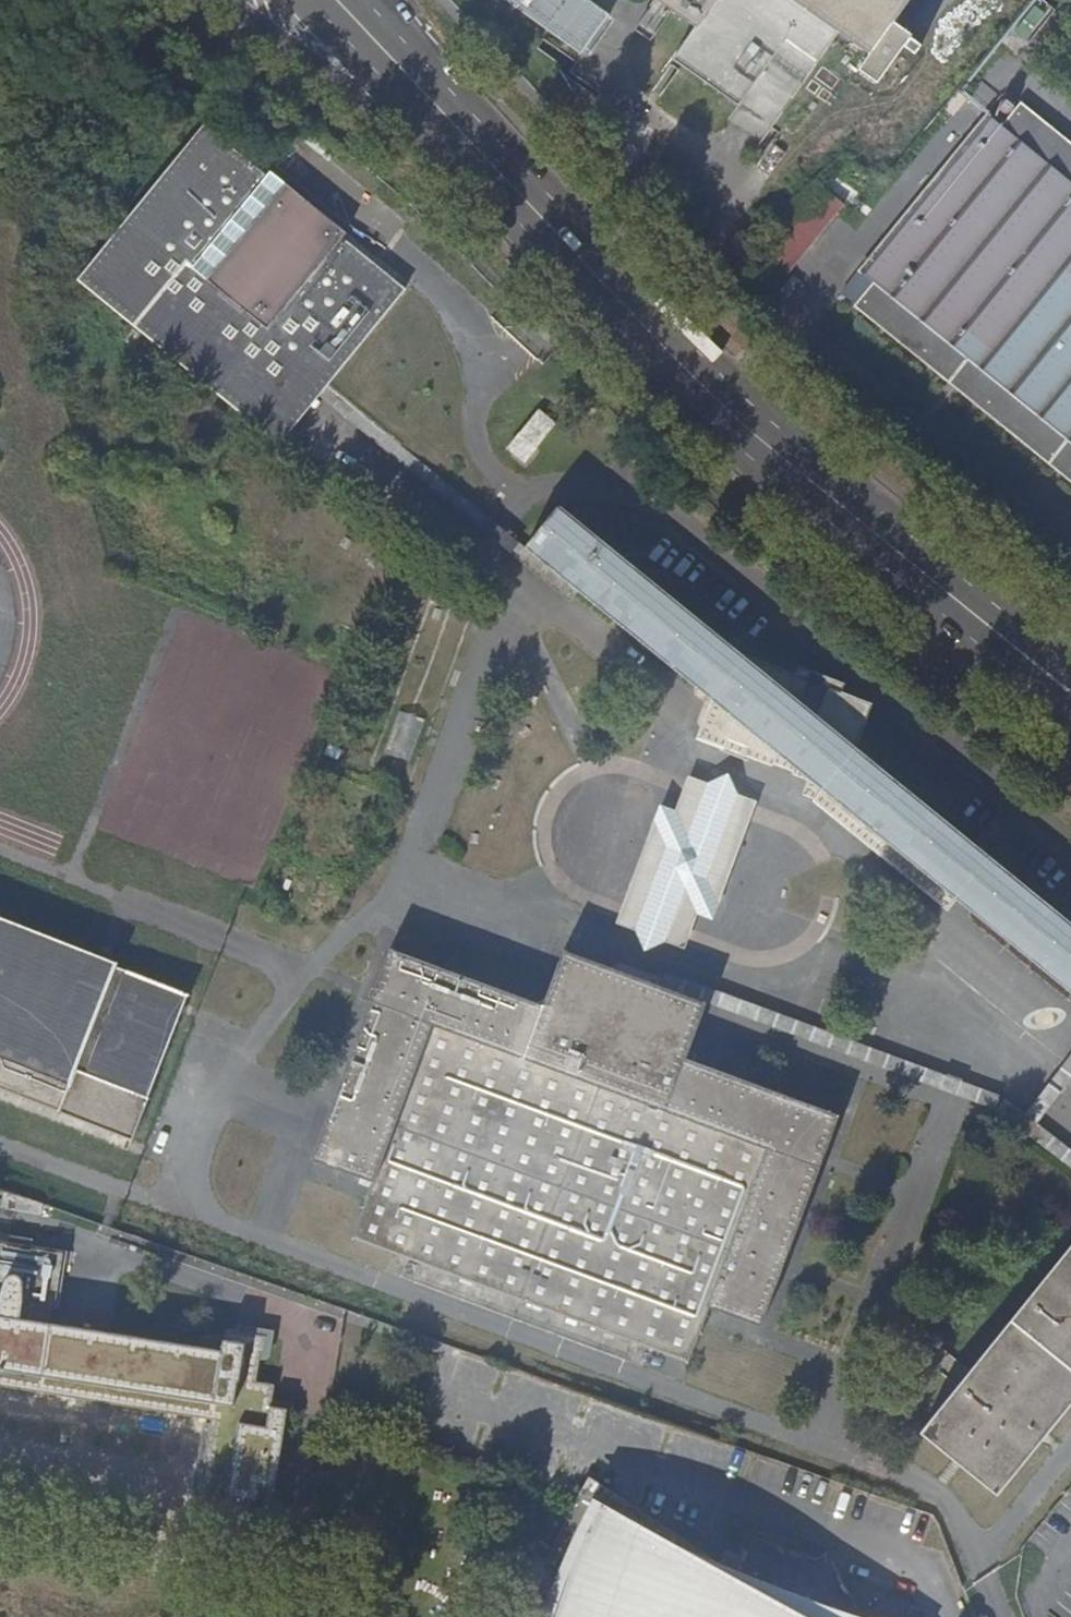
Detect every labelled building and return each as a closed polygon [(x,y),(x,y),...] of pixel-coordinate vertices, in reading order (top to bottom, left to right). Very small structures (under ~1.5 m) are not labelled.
[(579,61),(612,19),(586,0),(498,0),(579,61)] [(686,30),(667,57),(667,66),(729,109),(741,92),(773,115),(828,36),(859,58),(848,74),(867,87),(902,38),(884,25),(902,0),(643,0),(686,30)] [(1019,104),(1001,125),(987,114),(840,293),(1070,478),(1070,145),(1019,104)] [(319,396),(328,384),(406,289),(374,263),(376,259),(242,147),(238,151),(202,121),(200,122),(203,127),(81,277),(281,442),(319,396)] [(846,205),(810,177),(741,265),(776,294),(846,205)] [(328,384),(319,396),(498,541),(572,600),(581,590),(527,547),(502,528),(491,519),(328,384)] [(556,421),(541,408),(521,431),(537,445),(556,421)] [(581,590),(712,696),(698,735),(721,744),(725,734),(748,744),(745,753),(773,765),(774,762),(792,769),(791,772),(805,777),(800,792),(812,797),(947,908),(957,896),(1070,988),(1070,925),(847,742),(866,699),(833,687),(836,678),(825,675),(818,675),(809,676),(738,648),(735,651),(560,508),(527,547),(581,590)] [(397,710),(387,752),(413,759),(424,717),(397,710)] [(676,808),(662,802),(618,921),(636,928),(646,948),(664,939),(685,946),(698,911),(715,917),(758,798),(739,791),(729,771),(708,781),(688,774),(676,808)] [(126,1139),(185,994),(113,964),(114,959),(0,911),(0,1089),(126,1139)] [(558,949),(537,1006),(385,949),(306,1159),(366,1181),(347,1237),(686,1358),(707,1303),(758,1321),(838,1112),(685,1054),(705,999),(558,949)] [(998,1092),(775,1011),(666,970),(661,981),(995,1102),(998,1092)] [(1025,1111),(1034,1118),(1070,1072),(1070,1054),(1025,1111)] [(1070,1162),(1070,1148),(1034,1118),(1025,1111),(1005,1095),(998,1104),(1070,1162)] [(42,1204),(3,1189),(1,1207),(41,1214),(42,1204)] [(8,1235),(8,1238),(7,1243),(15,1244),(35,1248),(36,1239),(8,1235)] [(986,1342),(967,1366),(955,1381),(918,1426),(992,1486),(1070,1391),(1070,1238),(986,1342)] [(66,1252),(35,1248),(15,1244),(7,1243),(0,1242),(0,1388),(74,1400),(88,1402),(204,1420),(211,1421),(197,1525),(196,1531),(252,1540),(253,1535),(268,1537),(286,1412),(270,1409),(272,1401),(273,1386),(257,1384),(260,1362),(261,1351),(243,1347),(244,1335),(238,1334),(225,1332),(222,1353),(30,1322),(31,1306),(59,1310),(66,1252)] [(239,1326),(238,1334),(244,1335),(243,1347),(261,1351),(260,1362),(271,1363),(274,1332),(239,1326)] [(955,1381),(967,1366),(925,1332),(913,1346),(955,1381)] [(88,1402),(74,1400),(73,1409),(88,1410),(88,1402)] [(297,1404),(272,1401),(270,1409),(286,1412),(296,1413),(297,1404)] [(211,1421),(204,1420),(189,1524),(197,1525),(211,1421)] [(813,1600),(736,1570),(662,1535),(611,1508),(555,1610),(554,1616),(862,1616),(813,1600)]
